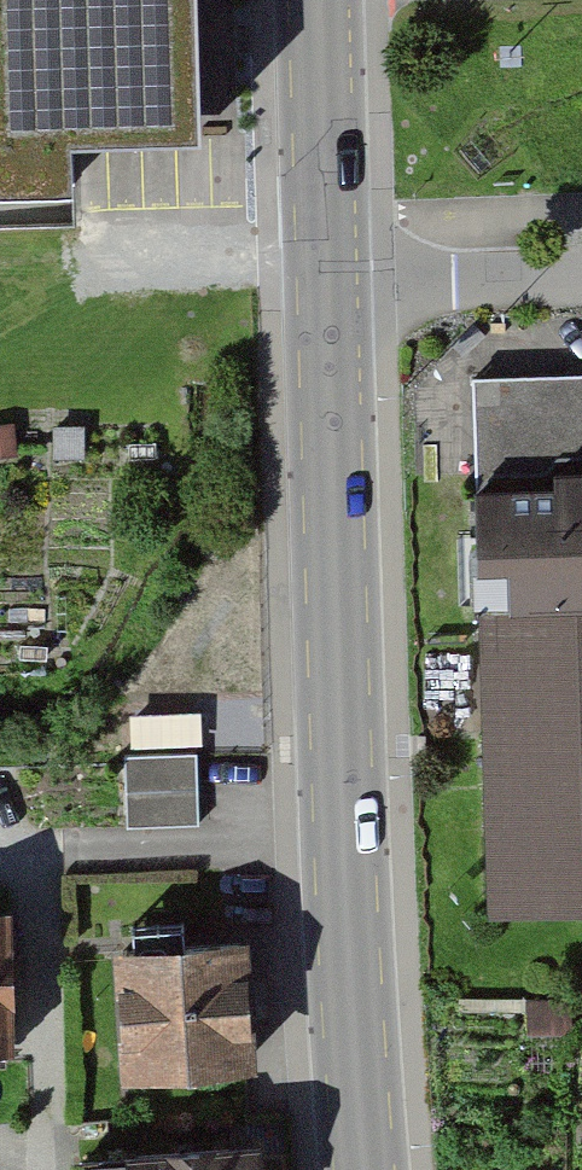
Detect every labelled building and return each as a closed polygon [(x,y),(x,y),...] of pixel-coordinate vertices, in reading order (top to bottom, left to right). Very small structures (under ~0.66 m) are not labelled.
[(77,180),(76,139),(204,135),(199,0),(0,0),(0,183),(77,180)] [(473,371),(488,924),(581,921),(581,368),(473,371)] [(190,744),(117,747),(118,819),(194,816),(190,744)] [(0,919),(0,1060),(12,1060),(8,919),(0,919)] [(224,936),(85,944),(93,1077),(232,1069),(224,936)] [(125,1158),(125,1169),(259,1169),(259,1152),(125,1158)]
